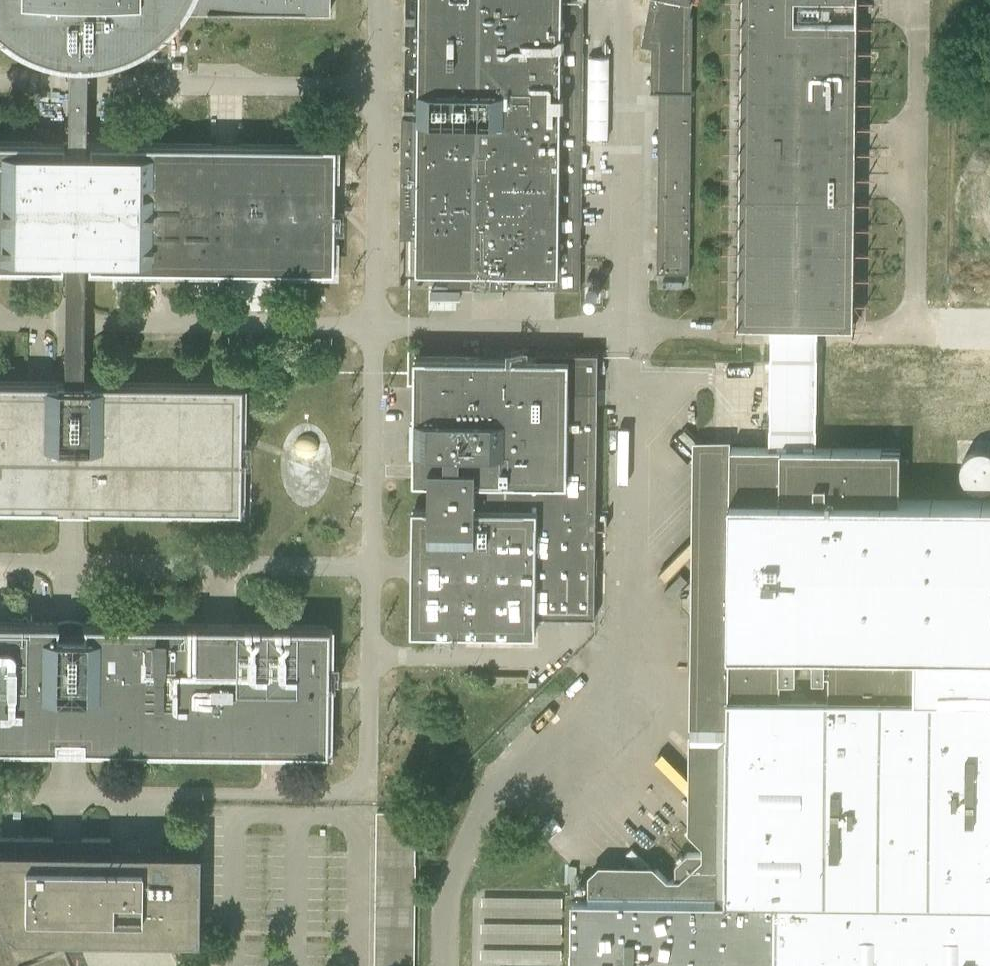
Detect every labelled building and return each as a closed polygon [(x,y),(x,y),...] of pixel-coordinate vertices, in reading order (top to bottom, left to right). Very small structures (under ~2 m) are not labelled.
[(63,144),(63,141),(62,141),(0,141),(0,266),(61,266),(61,258),(80,258),(87,258),(87,267),(331,270),(333,145),(88,142),(88,150),(83,150),(84,94),(84,74),(85,57),(90,56),(96,56),(109,53),(117,50),(125,47),(133,43),(140,39),(148,34),(155,29),(161,23),(167,17),(172,11),(329,13),(329,0),(0,0),(0,29),(6,33),(13,38),(19,42),(27,46),(35,49),(43,52),(52,54),(60,55),(67,56),(67,74),(67,94),(67,150),(63,150),(63,144)] [(401,238),(418,238),(418,269),(448,270),(463,271),(473,271),(473,283),(508,285),(555,286),(580,287),(580,257),(583,0),(404,0),(402,119),(401,238)] [(642,43),(652,45),(652,90),(660,90),(657,272),(690,273),(692,91),(692,15),(690,14),(692,1),(692,0),(650,0),(642,43)] [(857,205),(860,0),(742,0),(738,322),(771,323),(818,323),(856,324),(857,205)] [(589,55),(588,136),(611,137),(612,55),(589,55)] [(474,289),(474,298),(503,298),(503,289),(474,289)] [(818,323),(771,323),(772,448),(818,448),(818,323)] [(596,613),(596,558),(598,390),(597,352),(570,352),(570,358),(505,357),(505,360),(480,360),(480,357),(415,356),(414,421),(418,421),(418,447),(416,447),(416,449),(430,450),(430,481),(430,506),(413,506),(412,628),(536,630),(537,619),(535,619),(535,613),(596,613)] [(58,506),(58,496),(62,496),(62,505),(79,506),(79,497),(83,497),(83,507),(238,509),(240,384),(85,382),(85,390),(60,390),(60,381),(0,381),(0,506),(58,506)] [(316,453),(318,447),(316,441),(312,436),(306,435),(300,436),(296,441),(294,447),(296,453),(300,457),(306,459),(312,457),(316,453)] [(654,865),(600,864),(589,875),(589,878),(588,901),(572,901),(571,965),(989,965),(989,501),(900,499),(901,449),(818,448),(772,448),(730,447),(730,440),(693,440),(688,831),(692,834),(702,845),(703,853),(687,852),(676,864),(676,879),(668,879),(657,868),(654,865)] [(55,746),(55,736),(63,736),(63,744),(73,744),(73,737),(81,737),(81,746),(325,750),(327,625),(82,622),(82,632),(57,632),(57,621),(0,621),(0,745),(55,746)] [(494,677),(493,684),(517,685),(517,681),(525,681),(525,677),(494,677)] [(377,819),(375,965),(414,965),(416,813),(377,812),(377,819)] [(58,933),(83,933),(84,935),(88,933),(194,933),(194,851),(110,850),(110,849),(111,849),(111,848),(110,848),(110,838),(81,838),(81,845),(52,845),(52,838),(22,837),(0,837),(0,965),(71,965),(58,933)] [(562,963),(564,896),(484,895),(482,962),(562,963)]
